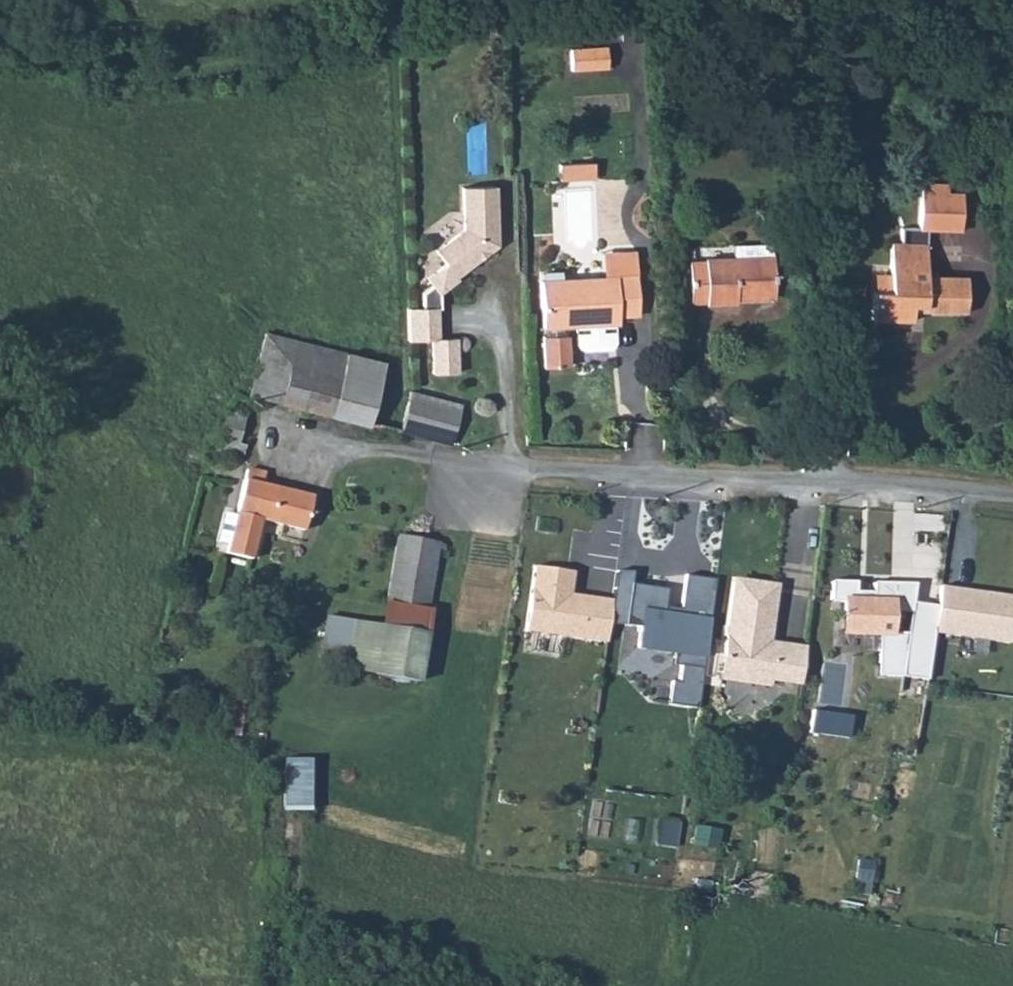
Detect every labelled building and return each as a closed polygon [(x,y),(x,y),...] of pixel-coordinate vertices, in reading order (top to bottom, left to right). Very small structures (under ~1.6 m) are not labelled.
[(603,77),(602,56),(569,58),(570,79),(603,77)] [(595,161),(558,164),(560,181),(596,178),(595,161)] [(498,185),(463,186),(465,228),(438,249),(448,262),(430,277),(436,283),(426,291),(427,308),(440,307),(445,307),(444,292),(462,278),(459,275),(479,260),(479,253),(484,250),(490,251),(499,244),(498,185)] [(962,187),(918,185),(919,228),(928,226),(962,226),(962,187)] [(927,275),(928,226),(919,228),(902,228),(901,245),(896,244),(893,287),(874,286),(873,314),(912,316),(913,300),(926,301),(925,307),(967,310),(968,276),(927,275)] [(733,332),(771,333),(772,279),(733,279),(733,290),(702,290),(702,298),(685,298),(685,335),(703,336),(703,341),(733,342),(733,332)] [(537,284),(538,331),(543,331),(543,339),(538,339),(539,370),(562,370),(562,339),(554,339),(554,330),(557,331),(558,324),(565,324),(565,330),(569,330),(570,344),(572,350),(578,355),(602,355),(607,349),(609,342),(609,330),(614,330),(614,322),(634,322),(634,283),(537,284)] [(440,307),(427,308),(408,309),(410,344),(433,342),(441,342),(440,307)] [(459,341),(441,342),(433,342),(435,375),(460,374),(459,341)] [(321,355),(272,342),(257,403),(306,416),(321,355)] [(321,355),(306,416),(338,424),(356,364),(321,355)] [(356,364),(338,424),(376,433),(387,393),(393,371),(356,364)] [(470,414),(417,401),(407,441),(459,454),(470,414)] [(251,419),(235,412),(226,434),(219,452),(237,457),(246,437),(254,440),(258,431),(248,426),(251,419)] [(262,473),(246,468),(241,481),(257,487),(262,473)] [(241,481),(231,514),(222,542),(219,552),(237,558),(251,517),(266,523),(276,495),(257,487),(241,481)] [(309,510),(276,495),(266,523),(297,536),(309,510)] [(210,538),(222,542),(231,514),(219,510),(210,538)] [(425,619),(444,550),(395,537),(376,606),(401,613),(425,619)] [(573,572),(536,567),(527,633),(608,644),(611,627),(614,601),(570,595),(573,572)] [(633,574),(618,572),(614,601),(611,627),(625,629),(624,624),(636,626),(635,649),(674,656),(674,666),(683,667),(680,686),(671,684),(669,705),(697,709),(716,583),(685,577),(680,613),(664,612),(669,591),(632,586),(633,574)] [(777,588),(735,581),(718,680),(767,688),(767,682),(799,687),(805,651),(762,644),(764,629),(771,626),(777,588)] [(861,588),(836,587),(835,607),(849,608),(847,638),(883,641),(880,683),(904,685),(912,642),(893,640),(894,620),(915,621),(920,593),(878,590),(878,599),(860,598),(861,588)] [(944,596),(936,642),(1012,656),(1012,653),(1012,608),(973,601),(973,606),(961,603),(962,599),(944,596)] [(425,619),(401,613),(376,606),(367,626),(344,618),(331,667),(404,689),(425,619)] [(312,758),(284,757),(282,810),(310,811),(312,758)]
